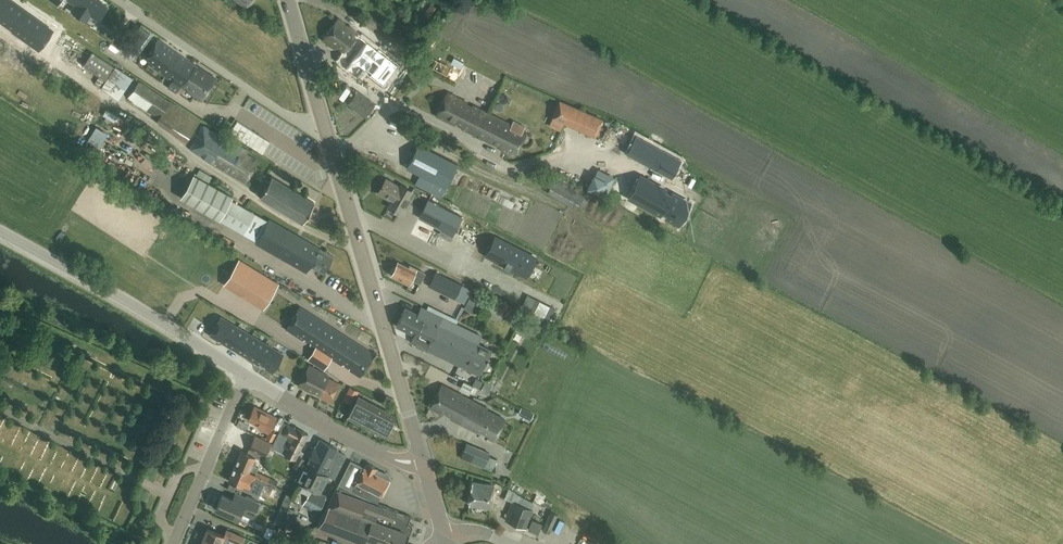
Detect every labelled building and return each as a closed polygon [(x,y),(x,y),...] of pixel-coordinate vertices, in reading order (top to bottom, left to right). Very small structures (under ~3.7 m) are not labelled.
[(11,0),(0,0),(0,22),(12,30),(26,11),(11,0)] [(106,6),(98,1),(98,0),(69,0),(75,4),(71,10),(86,20),(90,14),(98,19),(106,6)] [(53,30),(26,11),(12,30),(39,49),(53,30)] [(338,17),(322,39),(334,48),(336,45),(341,49),(339,54),(334,60),(346,70),(367,42),(361,37),(363,36),(338,17)] [(140,30),(134,41),(129,38),(121,51),(131,57),(146,33),(140,30)] [(187,60),(158,39),(147,55),(153,59),(150,64),(171,80),(180,86),(181,84),(187,88),(186,90),(201,99),(215,78),(187,60)] [(367,42),(346,70),(357,78),(362,71),(366,69),(372,73),(370,76),(383,86),(400,65),(379,48),(378,50),(367,42)] [(105,79),(113,66),(92,52),(83,65),(105,79)] [(456,79),(463,63),(452,59),(446,75),(456,79)] [(114,68),(107,80),(117,86),(112,95),(120,99),(131,78),(114,68)] [(153,90),(158,83),(137,69),(133,76),(153,90)] [(127,98),(158,118),(169,100),(139,81),(127,98)] [(161,87),(158,92),(167,98),(171,93),(161,87)] [(365,116),(374,103),(357,91),(347,103),(365,116)] [(468,101),(447,91),(434,115),(454,125),(455,122),(462,125),(461,128),(475,135),(487,111),(473,104),(472,105),(467,103),(468,101)] [(104,97),(106,107),(113,106),(111,96),(104,97)] [(560,101),(553,117),(595,135),(602,119),(560,101)] [(487,111),(475,135),(495,145),(496,147),(508,153),(512,148),(517,150),(527,131),(524,129),(525,126),(513,120),(512,123),(487,111)] [(245,182),(258,161),(246,154),(248,151),(203,125),(190,147),(191,149),(245,182)] [(440,197),(445,188),(457,164),(418,144),(406,168),(419,175),(414,184),(440,197)] [(199,170),(196,176),(206,181),(209,176),(199,170)] [(220,220),(233,196),(206,181),(196,176),(194,175),(180,198),(220,220)] [(309,216),(302,212),(309,197),(267,176),(256,199),(305,224),(309,216)] [(400,186),(386,178),(377,193),(391,201),(388,207),(399,213),(412,191),(401,184),(400,186)] [(587,193),(597,197),(604,182),(594,178),(587,193)] [(640,178),(629,199),(658,214),(666,218),(677,224),(683,213),(681,212),(686,204),(678,200),(679,199),(671,194),(669,197),(663,193),(665,191),(641,178),(640,178)] [(587,194),(555,180),(549,192),(582,206),(587,194)] [(428,199),(410,234),(429,243),(447,208),(428,199)] [(256,241),(267,221),(231,200),(220,220),(256,241)] [(460,215),(447,208),(438,226),(451,233),(460,215)] [(268,219),(267,221),(256,241),(255,243),(306,272),(310,265),(323,273),(333,256),(268,219)] [(496,237),(486,257),(503,266),(503,267),(509,270),(510,269),(524,277),(534,257),(496,237)] [(174,269),(180,272),(185,262),(179,259),(174,269)] [(241,259),(235,269),(227,281),(251,296),(267,306),(280,284),(241,259)] [(408,267),(397,262),(391,275),(409,284),(413,278),(420,281),(424,273),(409,265),(408,267)] [(150,267),(147,272),(159,279),(162,274),(150,267)] [(438,294),(446,278),(434,273),(427,288),(438,294)] [(490,276),(483,290),(510,304),(517,290),(490,276)] [(193,311),(217,323),(222,313),(198,300),(193,311)] [(340,333),(300,307),(287,327),(327,354),(340,333)] [(479,374),(490,350),(476,343),(480,335),(456,324),(445,319),(421,307),(418,313),(405,307),(396,326),(414,334),(411,341),(416,344),(420,343),(422,347),(479,374)] [(265,315),(275,320),(278,314),(269,309),(265,315)] [(445,319),(456,324),(458,319),(448,314),(445,319)] [(241,330),(224,319),(214,336),(231,346),(240,332),(241,330)] [(531,327),(524,323),(521,330),(527,333),(531,327)] [(245,335),(240,332),(231,346),(245,355),(255,338),(247,333),(245,335)] [(352,370),(362,377),(376,356),(340,333),(327,354),(345,366),(347,363),(353,367),(352,370)] [(255,338),(245,355),(259,363),(268,348),(262,345),(264,343),(255,338)] [(268,348),(259,363),(276,373),(286,356),(269,346),(268,348)] [(329,402),(338,383),(327,377),(328,375),(309,365),(298,385),(313,393),(316,391),(320,393),(318,396),(329,402)] [(343,384),(355,389),(357,382),(345,378),(343,384)] [(460,390),(471,395),(473,387),(462,383),(460,390)] [(460,423),(472,401),(442,385),(430,407),(443,414),(446,412),(451,415),(450,418),(460,423)] [(384,436),(395,415),(358,396),(347,417),(384,436)] [(505,419),(487,410),(488,409),(472,401),(460,423),(480,434),(482,431),(488,434),(487,438),(493,441),(505,419)] [(270,430),(276,417),(261,409),(260,411),(253,408),(247,419),(269,430),(270,430)] [(521,408),(519,413),(528,418),(531,419),(533,414),(531,413),(521,408)] [(271,446),(267,454),(273,456),(276,449),(282,452),(285,445),(287,447),(284,453),(295,458),(308,433),(297,428),(287,424),(283,422),(272,446),(271,446)] [(276,433),(272,431),(270,430),(266,438),(272,442),(276,433)] [(260,480),(262,474),(256,471),(258,467),(255,466),(256,463),(253,461),(255,456),(263,460),(271,443),(255,435),(247,452),(241,450),(234,465),(255,475),(254,477),(260,480)] [(324,484),(340,453),(336,451),(337,448),(319,440),(306,465),(304,463),(295,480),(301,483),(293,500),(317,512),(326,496),(320,492),(324,484)] [(466,443),(460,457),(483,467),(489,453),(466,443)] [(299,456),(293,467),(298,470),(304,459),(299,456)] [(338,484),(358,494),(361,489),(366,492),(368,489),(381,495),(388,480),(375,473),(377,469),(366,463),(364,467),(350,460),(338,484)] [(252,479),(254,477),(255,475),(234,465),(228,480),(236,484),(248,489),(252,479)] [(262,474),(260,480),(259,482),(266,485),(267,483),(269,477),(262,474)] [(269,477),(267,483),(275,486),(277,481),(269,477)] [(490,507),(494,485),(472,481),(468,504),(490,507)] [(358,494),(338,484),(317,526),(362,543),(364,539),(377,543),(379,543),(380,542),(385,543),(384,543),(403,543),(407,533),(406,528),(393,523),(398,511),(375,503),(358,494)] [(259,502),(235,492),(232,499),(222,494),(215,509),(237,518),(241,511),(253,516),(259,502)] [(512,501),(505,519),(525,527),(532,510),(532,509),(534,503),(515,493),(512,501)] [(274,522),(280,525),(285,514),(279,511),(274,522)] [(550,533),(558,515),(550,511),(542,530),(550,533)] [(537,533),(541,523),(532,520),(528,529),(537,533)] [(270,540),(273,529),(264,527),(262,537),(270,540)] [(202,542),(207,543),(224,543),(227,538),(240,543),(241,543),(245,537),(229,530),(226,537),(223,536),(224,535),(207,528),(202,542)]
